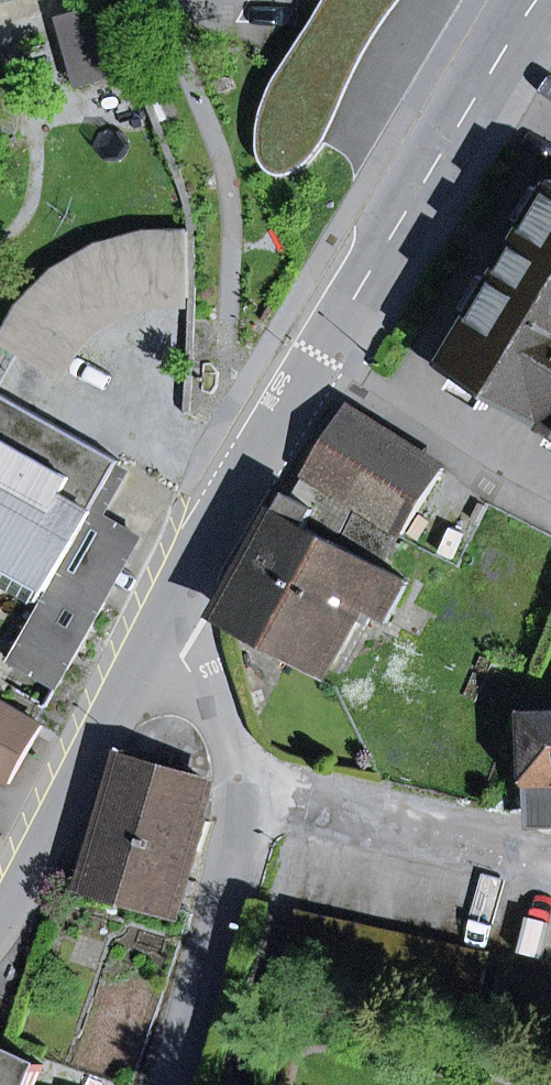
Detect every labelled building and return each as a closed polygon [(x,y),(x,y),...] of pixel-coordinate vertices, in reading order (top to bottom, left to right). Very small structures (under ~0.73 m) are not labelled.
[(326,143),(315,136),(396,0),(327,0),(273,88),(262,122),(261,155),(267,167),(277,175),(288,176),(301,170),(326,143)] [(113,75),(95,10),(61,20),(79,85),(113,75)] [(449,368),(550,429),(550,198),(449,368)] [(146,233),(155,299),(188,298),(187,232),(146,233)] [(146,233),(99,246),(124,307),(155,299),(146,233)] [(99,246),(56,271),(97,323),(124,307),(99,246)] [(97,323),(56,271),(22,306),(74,346),(97,323)] [(74,346),(22,306),(0,342),(58,375),(74,346)] [(50,591),(122,462),(0,393),(0,562),(47,589),(50,591)] [(364,508),(402,533),(444,469),(353,410),(298,500),(317,510),(313,516),(344,533),(359,505),(364,508)] [(9,662),(60,691),(146,537),(108,515),(134,469),(122,462),(50,591),(9,662)] [(280,514),(226,613),(281,642),(337,545),(307,528),(313,516),(317,510),(298,500),(292,497),(280,514)] [(347,534),(385,559),(402,533),(364,508),(347,534)] [(387,620),(407,583),(337,545),(281,642),(329,668),(363,607),(387,620)] [(47,589),(0,562),(0,581),(39,603),(47,589)] [(10,784),(42,726),(0,702),(0,778),(10,784)] [(530,702),(532,791),(550,791),(550,702),(530,702)] [(91,883),(184,911),(211,821),(195,817),(206,779),(133,759),(91,883)] [(550,828),(550,791),(532,791),(533,829),(550,828)] [(44,1065),(3,1047),(0,1052),(0,1084),(35,1084),(44,1065)]
